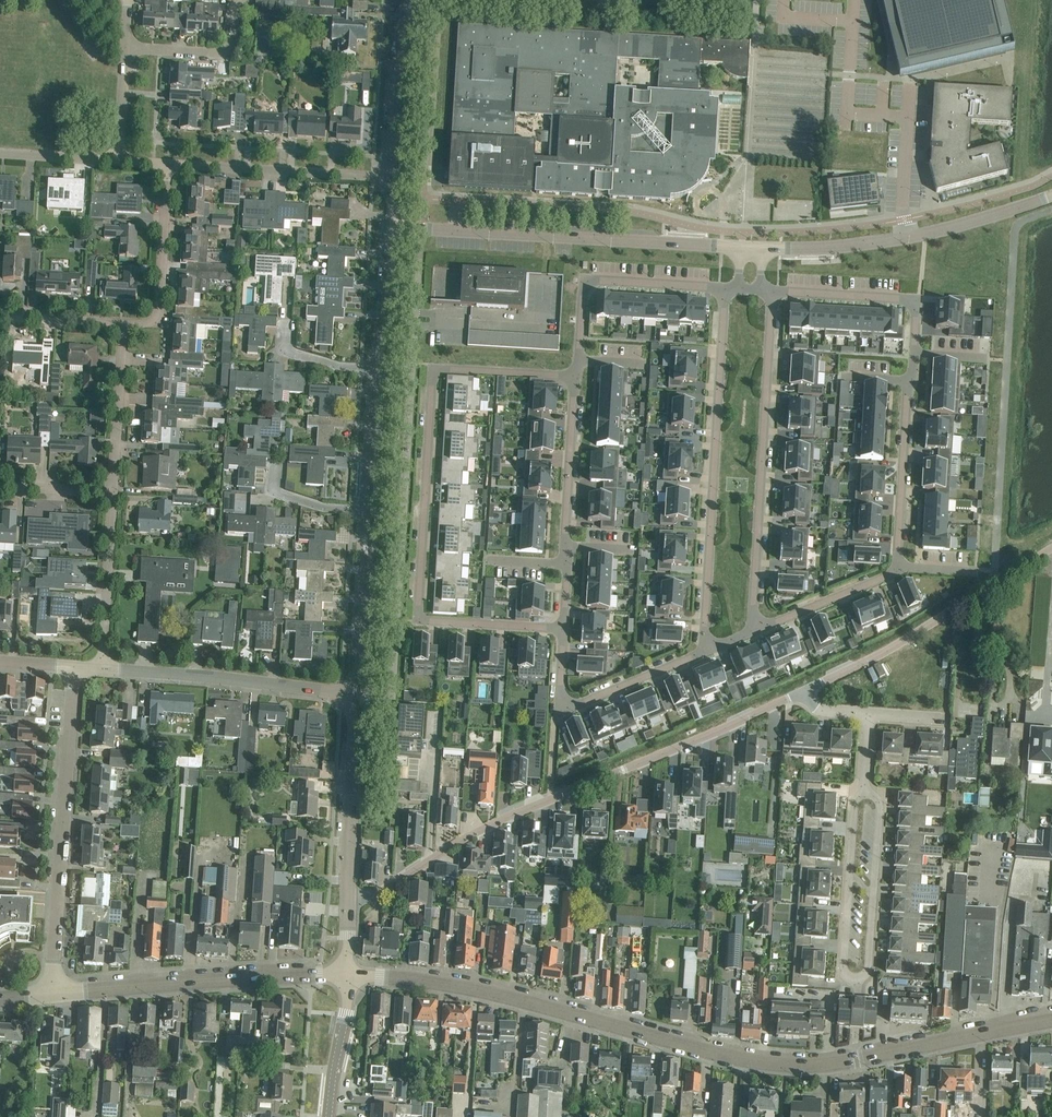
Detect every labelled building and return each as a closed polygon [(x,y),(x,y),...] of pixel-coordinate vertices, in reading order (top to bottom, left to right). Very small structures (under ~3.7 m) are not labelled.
[(158,28),(160,0),(145,0),(145,6),(152,7),(151,15),(144,15),(144,27),(158,28)] [(165,0),(160,0),(158,28),(180,30),(180,24),(181,14),(174,14),(174,17),(166,16),(166,11),(167,0),(165,0)] [(1002,0),(881,0),(881,1),(892,44),(901,42),(909,74),(1006,51),(1003,40),(1011,38),(1002,0)] [(353,10),(368,11),(368,2),(353,1),(353,10)] [(181,14),(180,24),(187,25),(187,33),(194,33),(194,31),(202,31),(204,4),(198,4),(197,18),(188,18),(188,10),(182,10),(181,14)] [(204,4),(202,31),(217,32),(219,5),(204,4)] [(353,22),(353,10),(324,8),(307,8),(298,7),(295,7),(285,6),(257,5),(256,16),(255,16),(266,17),(287,18),(287,15),(324,17),(335,17),(335,21),(333,21),(331,40),(342,40),(341,54),(356,55),(357,41),(366,42),(367,23),(353,22)] [(454,97),(453,113),(452,113),(452,114),(453,114),(452,130),(451,130),(452,130),(450,166),(466,167),(465,187),(465,188),(532,192),(534,165),(541,165),(541,166),(540,173),(538,173),(536,193),(553,194),(595,197),(595,193),(610,194),(610,197),(668,201),(668,198),(669,198),(670,198),(671,198),(672,198),(673,198),(674,198),(675,198),(676,198),(677,198),(678,198),(678,197),(679,197),(680,197),(681,197),(682,197),(683,196),(684,196),(685,195),(686,195),(687,195),(687,194),(688,194),(689,194),(688,194),(688,195),(688,196),(688,197),(687,197),(687,198),(687,199),(687,200),(687,201),(687,202),(687,201),(688,200),(688,199),(688,198),(688,197),(689,196),(689,195),(689,194),(690,194),(690,193),(690,192),(691,192),(691,191),(692,190),(692,189),(693,189),(693,188),(694,188),(694,187),(695,187),(695,186),(696,186),(696,185),(697,185),(698,184),(699,184),(700,183),(701,183),(702,182),(703,182),(704,182),(705,181),(706,181),(707,181),(708,181),(709,181),(710,181),(711,181),(712,181),(712,180),(711,180),(710,180),(709,180),(708,180),(707,180),(706,180),(705,180),(704,181),(703,181),(704,180),(704,179),(705,179),(705,178),(705,177),(706,177),(706,176),(707,175),(707,174),(707,173),(708,172),(708,171),(708,170),(709,169),(709,168),(709,167),(709,166),(710,165),(710,164),(710,163),(714,163),(718,102),(713,101),(709,101),(709,95),(698,95),(700,63),(722,64),(724,69),(724,70),(725,70),(725,71),(726,71),(726,72),(727,72),(727,73),(728,73),(728,74),(729,74),(730,75),(731,75),(731,76),(732,76),(733,76),(733,77),(734,77),(735,77),(736,78),(737,78),(738,78),(738,79),(739,79),(740,79),(741,79),(742,79),(743,79),(744,79),(745,79),(746,79),(747,79),(750,42),(701,40),(684,38),(684,41),(680,41),(680,38),(647,36),(647,38),(639,38),(639,36),(459,25),(458,25),(456,64),(455,64),(455,65),(456,65),(455,81),(454,81),(455,81),(454,97),(453,97),(454,97)] [(253,56),(253,64),(261,65),(261,57),(253,56)] [(171,86),(171,90),(186,91),(187,78),(214,79),(214,71),(220,71),(221,63),(205,62),(204,69),(186,68),(172,67),(171,86)] [(259,66),(246,65),(245,78),(258,79),(259,66)] [(282,71),(282,74),(285,78),(287,78),(289,76),(290,73),(286,70),(283,70),(282,71)] [(931,147),(930,164),(929,164),(937,192),(1007,173),(1000,145),(967,154),(967,149),(969,149),(971,123),(1010,125),(1012,91),(934,87),(930,147),(931,147)] [(188,91),(186,91),(171,90),(170,100),(187,100),(188,91)] [(202,92),(201,98),(204,98),(207,101),(211,102),(212,93),(202,92)] [(246,94),(236,94),(235,107),(232,107),(218,106),(218,115),(215,114),(215,122),(217,122),(217,128),(234,129),(234,132),(244,132),(246,94)] [(196,120),(197,110),(182,109),(182,110),(170,109),(169,120),(181,120),(181,129),(206,130),(201,129),(202,120),(196,120)] [(331,118),(331,120),(331,131),(338,132),(337,138),(351,139),(351,138),(357,138),(357,139),(360,140),(361,121),(359,121),(360,110),(349,109),(349,119),(331,118)] [(281,135),(282,116),(257,114),(257,110),(247,110),(246,126),(255,127),(255,133),(264,134),(264,133),(272,133),(271,134),(281,135)] [(326,114),(317,114),(317,112),(298,111),(298,113),(289,112),(288,126),(298,127),(297,136),(307,136),(307,135),(314,136),(314,137),(324,137),(325,118),(326,114)] [(876,176),(827,182),(830,211),(880,205),(876,176)] [(49,192),(48,200),(49,200),(60,201),(83,202),(84,183),(74,182),(74,178),(69,177),(69,182),(64,182),(63,182),(49,181),(49,192)] [(15,190),(15,179),(0,178),(0,202),(3,202),(3,210),(18,211),(18,216),(33,217),(34,204),(14,202),(15,190)] [(188,187),(187,202),(204,203),(205,189),(214,190),(215,181),(210,180),(200,180),(194,180),(194,188),(188,187)] [(113,212),(116,212),(141,213),(142,186),(135,186),(135,187),(124,186),(124,185),(117,185),(116,204),(91,203),(91,219),(113,220),(113,212)] [(225,191),(224,204),(239,205),(240,195),(233,195),(233,191),(232,191),(225,191)] [(263,230),(273,230),(275,192),(274,192),(274,193),(268,192),(267,202),(244,201),(244,200),(242,218),(263,219),(263,230)] [(276,192),(275,192),(273,230),(283,231),(284,220),(305,221),(305,220),(308,220),(309,205),(306,204),(305,204),(305,205),(281,203),(282,193),(276,193),(276,192)] [(323,220),(321,246),(321,247),(338,248),(338,247),(340,217),(350,218),(350,212),(351,212),(351,211),(349,211),(349,201),(332,200),(331,210),(313,208),(312,219),(323,220)] [(204,203),(187,202),(186,211),(189,211),(188,217),(209,219),(210,204),(204,203)] [(213,216),(212,227),(218,227),(232,228),(233,218),(213,216)] [(104,221),(90,220),(89,231),(104,231),(104,221)] [(218,227),(212,227),(207,226),(207,234),(218,235),(218,227)] [(137,228),(126,227),(122,227),(121,228),(105,227),(104,238),(121,239),(119,256),(127,257),(138,257),(139,241),(136,240),(137,228)] [(182,248),(207,249),(208,240),(199,239),(200,234),(185,233),(185,239),(182,239),(182,248)] [(238,233),(237,250),(245,250),(246,234),(238,233)] [(21,268),(22,255),(31,256),(32,238),(16,237),(15,249),(5,248),(4,255),(7,255),(7,258),(5,258),(3,276),(0,276),(0,289),(1,280),(3,280),(14,281),(14,279),(21,279),(21,268)] [(235,241),(227,241),(226,249),(235,250),(235,241)] [(356,248),(338,247),(338,248),(321,247),(321,246),(318,246),(318,257),(328,257),(327,277),(327,278),(344,279),(344,278),(345,255),(355,256),(356,250),(356,248)] [(182,248),(181,262),(187,263),(187,265),(187,271),(210,272),(233,273),(238,274),(239,266),(211,265),(211,264),(207,263),(207,249),(182,248)] [(30,271),(39,271),(40,254),(31,253),(30,271)] [(296,258),(265,257),(256,256),(255,276),(266,276),(264,304),(282,305),(281,305),(283,274),(294,275),(294,276),(295,276),(296,258)] [(94,288),(96,263),(88,262),(87,287),(94,288)] [(137,269),(136,268),(137,266),(122,265),(122,267),(121,267),(120,275),(125,275),(125,284),(107,282),(107,283),(101,283),(100,297),(106,297),(106,298),(135,300),(136,285),(137,269)] [(524,310),(527,273),(462,269),(460,306),(524,310)] [(69,274),(69,276),(38,274),(37,291),(45,292),(45,290),(52,290),(52,292),(70,293),(70,290),(71,290),(71,289),(79,289),(80,275),(69,274)] [(201,280),(203,280),(203,277),(186,276),(186,278),(176,278),(176,285),(177,285),(177,293),(200,294),(201,280)] [(327,288),(325,308),(342,309),(344,285),(354,286),(354,280),(355,280),(355,279),(344,278),(344,279),(327,278),(327,277),(316,277),(316,287),(327,288)] [(200,294),(177,293),(176,301),(179,301),(179,308),(185,308),(184,316),(210,318),(210,316),(210,308),(199,307),(200,294)] [(609,318),(610,296),(598,295),(597,308),(590,308),(589,322),(596,322),(597,317),(609,318)] [(621,319),(622,297),(611,296),(609,318),(621,319)] [(937,302),(937,315),(964,317),(965,297),(951,296),(951,303),(937,302)] [(632,319),(634,298),(622,297),(621,319),(632,319)] [(644,320),(645,298),(634,298),(632,319),(644,320)] [(656,321),(657,299),(645,298),(644,320),(656,321)] [(667,327),(669,300),(657,299),(656,321),(667,321),(667,327)] [(679,327),(680,300),(669,300),(667,327),(679,327)] [(692,323),(693,301),(680,300),(679,327),(680,327),(680,325),(692,325),(692,323)] [(704,324),(705,302),(693,301),(692,323),(704,324)] [(345,309),(342,309),(325,308),(307,307),(306,317),(317,318),(316,345),(315,345),(320,345),(329,346),(333,346),(332,346),(334,315),(344,316),(344,310),(345,310),(345,309)] [(802,335),(802,330),(803,308),(791,307),(789,334),(802,335)] [(808,330),(814,330),(815,308),(803,308),(802,330),(808,330)] [(815,308),(814,330),(826,331),(827,310),(827,309),(815,308)] [(827,310),(826,331),(837,332),(839,310),(827,310)] [(837,332),(837,337),(849,338),(849,332),(849,327),(850,322),(850,311),(839,310),(837,332)] [(849,332),(860,333),(861,333),(862,311),(850,311),(850,322),(849,327),(849,332)] [(872,336),(873,334),(874,312),(862,311),(861,333),(860,333),(860,338),(872,339),(872,336)] [(873,334),(884,334),(886,313),(874,312),(873,334)] [(884,334),(883,340),(903,341),(904,327),(897,326),(898,313),(891,313),(886,313),(884,334)] [(234,319),(234,328),(238,328),(239,328),(239,326),(249,327),(250,327),(249,330),(248,347),(248,353),(258,354),(258,348),(266,348),(265,347),(266,327),(266,324),(276,325),(277,319),(278,318),(267,317),(239,315),(239,316),(235,316),(234,319)] [(937,315),(936,328),(949,329),(949,336),(972,337),(973,317),(964,317),(937,315)] [(172,330),(172,338),(196,340),(197,326),(221,327),(225,330),(230,330),(233,329),(233,328),(234,328),(234,319),(210,318),(184,316),(184,324),(175,323),(175,330),(172,330)] [(984,318),(982,338),(992,338),(993,318),(984,318)] [(479,332),(478,346),(491,347),(492,333),(479,332)] [(544,336),(543,350),(558,351),(559,337),(544,336)] [(171,350),(171,353),(181,354),(181,362),(203,364),(203,363),(204,359),(204,355),(195,354),(196,340),(172,338),(171,347),(174,347),(174,350),(171,350)] [(49,371),(50,355),(51,352),(43,351),(43,343),(42,347),(24,346),(24,342),(14,341),(12,366),(42,367),(41,370),(41,385),(48,385),(49,371)] [(71,345),(70,356),(70,364),(85,365),(84,388),(95,389),(97,362),(95,362),(96,348),(79,347),(79,345),(71,345)] [(696,370),(697,356),(684,355),(685,349),(671,348),(669,368),(696,370)] [(791,370),(791,372),(818,373),(819,354),(806,353),(805,359),(792,359),(791,370)] [(210,369),(210,364),(181,362),(180,368),(171,368),(171,369),(156,368),(155,371),(157,371),(157,374),(155,374),(154,383),(177,385),(177,384),(186,384),(187,369),(203,370),(203,369),(210,369)] [(960,376),(961,364),(934,362),(933,375),(960,376)] [(53,364),(52,393),(52,394),(53,394),(53,399),(59,398),(61,364),(53,364)] [(261,401),(272,402),(275,364),(274,364),(274,365),(268,364),(267,374),(237,372),(236,372),(234,372),(231,372),(231,371),(231,372),(230,389),(262,391),(261,401)] [(275,364),(272,402),(282,403),(283,392),(289,392),(304,393),(305,376),(305,374),(284,373),(281,373),(281,365),(275,365),(276,364),(275,364)] [(697,379),(697,372),(696,372),(696,370),(669,368),(668,387),(682,388),(683,381),(696,382),(696,379),(697,379)] [(627,384),(628,371),(601,370),(600,383),(627,384)] [(791,372),(791,385),(804,386),(803,394),(824,395),(824,386),(818,386),(818,373),(791,372)] [(960,389),(960,376),(933,375),(933,387),(960,389)] [(454,390),(453,400),(480,402),(481,393),(472,392),(473,378),(447,377),(446,390),(454,390)] [(530,379),(529,399),(556,401),(557,387),(544,386),(544,380),(530,379)] [(160,406),(200,409),(200,408),(228,410),(228,405),(223,404),(223,402),(204,400),(176,398),(177,385),(154,383),(154,391),(156,391),(156,398),(168,398),(168,406),(160,406)] [(624,396),(625,385),(627,385),(627,384),(600,383),(600,395),(627,397),(627,396),(624,396)] [(860,383),(859,396),(864,397),(864,396),(886,397),(886,385),(887,385),(887,384),(860,383)] [(320,397),(319,417),(335,418),(337,395),(347,395),(347,389),(348,389),(348,388),(310,386),(309,397),(320,397)] [(959,401),(960,389),(933,387),(932,400),(959,401)] [(53,404),(53,399),(53,394),(52,394),(52,393),(45,393),(44,403),(53,404)] [(694,415),(695,402),(682,401),(682,394),(668,393),(667,413),(694,415)] [(626,409),(627,397),(600,395),(599,408),(626,409)] [(864,397),(863,408),(885,410),(886,410),(887,397),(886,397),(864,396),(864,397)] [(789,416),(815,417),(817,397),(803,397),(803,403),(789,403),(789,408),(789,416)] [(555,406),(556,401),(529,399),(528,418),(542,419),(542,412),(555,413),(555,411),(556,411),(556,406),(555,406)] [(480,413),(480,402),(453,400),(453,410),(445,410),(444,424),(465,425),(466,412),(480,413)] [(958,414),(959,401),(932,400),(931,413),(958,414)] [(143,419),(143,428),(167,429),(167,428),(168,418),(192,420),(192,416),(199,416),(200,409),(160,406),(159,410),(160,410),(160,414),(144,413),(143,416),(145,416),(145,419),(143,419)] [(620,421),(621,409),(626,410),(626,409),(599,408),(598,419),(620,421)] [(863,408),(862,421),(884,422),(885,410),(863,408)] [(693,428),(694,415),(667,413),(666,433),(680,434),(680,427),(693,428)] [(244,426),(244,437),(255,438),(254,451),(247,450),(246,453),(246,457),(253,458),(267,459),(270,459),(270,458),(271,438),(271,435),(279,435),(278,438),(278,439),(280,439),(281,422),(281,417),(281,415),(272,414),(272,421),(258,420),(258,427),(244,426)] [(39,433),(48,433),(49,416),(40,416),(39,433)] [(317,448),(333,449),(335,425),(345,426),(345,420),(346,420),(346,419),(335,418),(319,417),(308,416),(308,427),(318,428),(317,448)] [(814,437),(815,417),(789,416),(788,429),(801,429),(801,436),(814,437)] [(953,436),(954,417),(940,416),(940,423),(927,422),(926,425),(925,432),(926,433),(926,434),(953,436)] [(978,416),(978,426),(986,426),(986,417),(978,416)] [(541,426),(542,419),(528,418),(527,438),(553,440),(554,427),(541,426)] [(620,433),(620,421),(598,419),(597,419),(596,433),(597,433),(624,435),(625,433),(620,433)] [(862,421),(862,433),(883,435),(884,422),(862,421)] [(468,425),(465,425),(444,424),(443,437),(451,438),(451,448),(478,449),(478,440),(467,439),(468,425)] [(165,452),(178,452),(178,453),(197,454),(197,452),(200,452),(200,445),(179,444),(179,445),(172,444),(172,429),(167,428),(167,429),(143,428),(142,436),(145,436),(144,443),(158,443),(163,444),(163,452),(165,452)] [(59,429),(51,429),(50,441),(59,442),(59,429)] [(624,447),(624,435),(597,433),(597,445),(624,447)] [(856,433),(856,445),(861,446),(883,447),(883,435),(862,433),(856,433)] [(952,457),(953,436),(926,434),(925,448),(938,449),(938,456),(952,457)] [(39,464),(40,453),(41,440),(9,438),(9,451),(7,451),(6,462),(16,463),(16,464),(18,464),(18,460),(29,460),(29,463),(39,464)] [(553,453),(553,440),(527,438),(526,439),(532,439),(531,451),(526,451),(525,458),(539,459),(540,452),(553,453)] [(691,461),(692,448),(679,447),(679,440),(665,439),(664,459),(691,461)] [(97,441),(86,440),(81,440),(80,443),(60,442),(60,453),(60,452),(80,453),(80,457),(79,457),(79,458),(84,458),(84,466),(95,466),(97,441)] [(786,460),(813,461),(814,441),(800,441),(800,447),(787,447),(786,458),(786,460)] [(856,445),(855,458),(882,460),(883,447),(861,446),(856,445)] [(284,446),(284,452),(289,453),(289,456),(298,457),(308,457),(307,473),(306,484),(306,485),(324,486),(324,485),(323,485),(325,458),(325,455),(335,456),(335,450),(336,450),(336,449),(333,449),(317,448),(309,447),(299,447),(290,446),(284,446)] [(477,460),(478,449),(451,448),(450,458),(442,457),(441,471),(468,472),(468,460),(477,460)] [(493,448),(493,456),(500,457),(501,449),(493,448)] [(592,458),(591,458),(591,462),(592,462),(591,467),(618,469),(619,450),(605,449),(605,456),(592,455),(592,458)] [(165,452),(164,460),(144,459),(144,469),(145,469),(144,488),(155,488),(159,489),(174,490),(176,462),(178,462),(178,453),(178,452),(165,452)] [(267,459),(253,458),(246,457),(224,456),(223,470),(228,471),(228,466),(239,467),(237,487),(255,488),(254,488),(256,464),(266,465),(266,459),(267,459)] [(950,477),(952,457),(938,456),(937,463),(924,462),(924,475),(950,477)] [(539,466),(539,459),(525,458),(524,478),(551,480),(552,466),(539,466)] [(691,466),(691,461),(664,459),(663,479),(677,480),(677,473),(690,474),(690,471),(691,471),(691,466)] [(811,480),(813,461),(786,460),(785,473),(798,473),(798,480),(811,481),(811,480)] [(858,461),(857,481),(883,483),(883,469),(870,469),(871,462),(858,461)] [(617,489),(618,469),(591,467),(590,481),(603,482),(603,489),(617,489)] [(976,469),(976,478),(979,479),(983,479),(984,470),(976,469)] [(468,474),(468,472),(441,471),(441,485),(448,485),(448,495),(475,497),(475,487),(462,486),(462,473),(468,474)] [(949,497),(950,477),(924,475),(923,488),(936,489),(935,496),(949,497)] [(551,482),(551,480),(524,478),(523,498),(537,498),(537,492),(550,492),(550,489),(551,489),(552,482),(551,482)] [(857,481),(856,501),(869,502),(869,495),(882,495),(883,483),(857,481)] [(667,492),(666,505),(688,506),(689,493),(677,493),(677,483),(656,482),(656,492),(667,492)] [(798,484),(798,491),(784,490),(783,503),(805,504),(806,491),(812,492),(812,485),(798,484)] [(177,496),(196,498),(196,491),(177,489),(177,496)] [(616,509),(617,489),(603,489),(603,495),(589,495),(589,508),(616,509)] [(474,507),(475,497),(448,495),(447,505),(439,505),(439,519),(465,520),(466,507),(474,507)] [(196,498),(177,496),(173,496),(173,504),(196,505),(196,498)] [(947,511),(948,499),(926,498),(925,510),(947,511)] [(518,501),(518,514),(523,514),(544,515),(545,502),(518,501)] [(856,501),(855,521),(880,523),(881,509),(869,508),(869,502),(856,501)] [(169,531),(170,503),(159,502),(159,515),(150,514),(150,510),(140,510),(139,526),(138,526),(138,528),(140,528),(140,532),(148,532),(149,529),(169,531)] [(809,525),(810,505),(783,503),(782,516),(796,517),(795,524),(809,525)] [(688,519),(688,506),(666,505),(661,505),(660,525),(674,525),(674,519),(688,519)] [(255,545),(265,546),(267,507),(266,507),(266,508),(260,508),(259,518),(229,516),(229,515),(228,533),(255,535),(255,545)] [(268,507),(267,507),(265,546),(275,547),(276,536),(296,537),(297,519),(296,519),(296,520),(273,518),(273,509),(268,508),(268,507)] [(615,529),(616,509),(589,508),(588,521),(601,522),(601,528),(615,529)] [(946,525),(947,511),(925,510),(924,523),(946,525)] [(13,553),(12,572),(20,573),(22,546),(14,546),(14,544),(15,544),(16,527),(15,527),(16,513),(4,512),(3,527),(0,527),(0,552),(13,553)] [(517,525),(517,526),(544,528),(544,515),(523,514),(522,526),(517,525)] [(86,539),(87,517),(50,515),(50,521),(28,519),(26,544),(41,544),(41,541),(81,544),(81,539),(86,539)] [(464,534),(465,520),(439,519),(438,532),(446,532),(445,542),(472,544),(473,534),(464,534)] [(855,521),(853,541),(867,542),(868,535),(880,536),(880,523),(855,521)] [(924,523),(924,535),(945,536),(946,525),(924,523)] [(543,540),(544,528),(517,526),(516,538),(543,540)] [(781,547),(803,548),(803,536),(809,536),(809,529),(795,528),(795,535),(781,534),(781,547)] [(325,563),(325,562),(326,539),(336,540),(336,534),(337,534),(337,532),(299,530),(298,541),(310,541),(309,554),(295,554),(294,561),(298,561),(308,562),(325,563)] [(673,538),(674,532),(660,531),(659,551),(686,552),(686,539),(673,538)] [(950,550),(951,537),(945,536),(924,535),(923,549),(950,550)] [(542,553),(543,540),(516,538),(515,551),(542,553)] [(472,554),(472,544),(445,542),(444,552),(437,552),(436,565),(462,567),(463,554),(472,554)] [(879,554),(879,552),(864,551),(864,544),(847,543),(847,551),(849,551),(848,564),(878,565),(878,563),(880,562),(880,556),(879,554)] [(807,569),(808,549),(781,547),(780,560),(793,561),(793,568),(807,569)] [(215,582),(232,583),(238,584),(241,549),(217,548),(215,582)] [(686,562),(686,555),(685,555),(686,552),(659,551),(657,570),(671,571),(672,564),(685,565),(685,562),(686,562)] [(612,558),(590,557),(589,569),(611,571),(612,558)] [(36,589),(40,589),(49,590),(64,591),(64,584),(86,586),(86,580),(85,580),(85,575),(83,575),(84,569),(85,569),(86,561),(49,559),(47,578),(44,578),(43,581),(37,580),(36,589)] [(188,562),(153,560),(142,559),(141,570),(147,571),(146,582),(145,583),(147,583),(145,614),(144,626),(139,626),(138,643),(158,644),(159,633),(161,585),(165,586),(164,593),(186,594),(186,585),(187,572),(193,573),(194,563),(188,563),(188,562)] [(308,562),(298,561),(297,578),(307,579),(306,592),(323,593),(324,569),(334,570),(335,564),(335,563),(325,562),(325,563),(308,562)] [(461,581),(462,567),(436,565),(435,579),(443,580),(442,590),(469,591),(470,581),(461,581)] [(610,583),(611,571),(589,569),(588,582),(610,583)] [(778,592),(802,593),(802,580),(808,580),(808,573),(794,572),(794,579),(779,578),(779,581),(777,582),(777,588),(778,590),(778,592)] [(683,598),(684,585),(670,584),(671,577),(657,577),(656,584),(659,584),(658,596),(656,596),(683,598)] [(485,580),(484,599),(495,600),(496,581),(485,580)] [(532,588),(532,582),(508,580),(508,588),(517,588),(517,600),(544,602),(545,589),(532,588)] [(19,600),(20,582),(12,582),(11,599),(19,600)] [(609,596),(610,583),(588,582),(588,594),(609,596)] [(904,601),(898,604),(903,616),(910,614),(909,611),(921,606),(911,582),(909,583),(907,582),(902,584),(901,586),(899,587),(904,601)] [(51,601),(49,601),(49,590),(40,589),(36,635),(43,635),(57,635),(58,619),(78,620),(79,611),(82,611),(82,603),(74,602),(75,594),(51,593),(51,601)] [(247,612),(246,622),(247,622),(257,623),(257,626),(256,639),(255,650),(273,651),(272,651),(274,624),(274,620),(281,621),(281,624),(281,625),(282,625),(282,621),(283,614),(284,600),(284,593),(285,591),(275,590),(274,613),(263,612),(247,612)] [(469,601),(469,591),(442,590),(442,600),(434,599),(433,613),(457,615),(457,601),(469,601)] [(306,602),(304,622),(304,623),(321,624),(321,623),(323,600),(332,600),(333,595),(333,593),(323,593),(306,592),(296,591),(295,601),(306,602)] [(608,609),(609,596),(588,594),(587,607),(608,609)] [(682,611),(683,598),(656,596),(655,616),(668,617),(669,610),(682,611)] [(876,597),(864,602),(874,624),(873,624),(874,627),(893,619),(888,606),(882,609),(876,596),(876,597)] [(484,599),(483,618),(491,619),(491,613),(494,614),(495,600),(484,599)] [(543,615),(544,602),(517,600),(515,620),(529,621),(530,614),(543,615)] [(857,619),(851,621),(857,634),(864,631),(863,629),(873,624),(874,624),(864,602),(853,606),(852,606),(857,619)] [(11,619),(11,604),(0,604),(0,630),(10,630),(11,619)] [(610,620),(611,612),(597,611),(596,618),(583,617),(583,620),(582,620),(582,627),(583,627),(582,629),(607,631),(608,619),(610,620)] [(233,649),(234,638),(236,616),(224,615),(224,621),(205,619),(206,613),(195,612),(191,645),(202,646),(203,641),(222,643),(221,648),(233,649)] [(817,637),(811,640),(816,653),(836,645),(824,618),(822,619),(820,618),(815,621),(814,623),(812,623),(817,637)] [(324,623),(321,623),(321,624),(304,623),(304,622),(286,621),(286,632),(296,632),(294,659),(294,660),(312,661),(312,660),(311,660),(313,630),(323,631),(323,625),(324,625),(324,623)] [(653,621),(651,642),(680,644),(680,641),(682,640),(682,634),(681,633),(681,630),(666,629),(667,622),(653,621)] [(607,632),(607,631),(582,629),(582,643),(594,644),(594,651),(608,652),(608,645),(603,644),(604,632),(607,632)] [(791,632),(779,637),(787,657),(789,662),(808,654),(802,641),(796,644),(791,632)] [(417,638),(415,638),(413,666),(436,668),(437,654),(428,653),(429,638),(426,638),(425,637),(419,636),(417,638)] [(769,655),(766,657),(771,670),(778,667),(776,662),(787,657),(779,637),(767,642),(772,654),(769,655)] [(469,670),(470,656),(463,655),(464,640),(461,640),(460,639),(454,639),(453,640),(450,640),(448,668),(469,670)] [(479,657),(481,657),(480,666),(496,667),(496,676),(504,676),(505,662),(497,661),(498,643),(491,643),(491,640),(484,640),(484,642),(482,642),(481,649),(479,649),(479,657)] [(520,644),(518,677),(546,678),(547,660),(533,659),(534,645),(531,645),(530,643),(524,643),(523,644),(520,644)] [(748,650),(743,652),(753,677),(771,670),(766,657),(760,659),(755,647),(752,648),(748,649),(748,650)] [(606,676),(608,652),(594,651),(593,661),(579,660),(578,662),(577,664),(576,670),(578,671),(578,674),(606,676)] [(735,669),(729,672),(735,685),(753,677),(743,652),(730,657),(735,669)] [(695,672),(718,662),(716,656),(692,666),(695,672)] [(717,663),(706,668),(714,688),(715,687),(726,683),(728,688),(735,685),(729,672),(723,675),(718,662),(717,663)] [(699,685),(693,687),(698,700),(717,692),(715,687),(714,688),(706,668),(695,672),(694,672),(699,685)] [(20,717),(22,684),(15,683),(15,680),(0,679),(0,680),(0,698),(10,699),(12,711),(15,711),(14,717),(20,717)] [(668,684),(665,685),(676,711),(697,703),(688,682),(687,682),(688,683),(681,686),(678,679),(675,680),(674,679),(668,682),(668,683),(668,684)] [(22,684),(20,717),(25,718),(25,712),(28,712),(32,700),(33,701),(33,704),(35,706),(39,706),(42,704),(42,701),(43,701),(44,682),(29,681),(29,684),(22,684)] [(735,685),(728,688),(731,694),(737,691),(735,685)] [(539,688),(537,710),(546,710),(548,688),(539,688)] [(650,691),(638,696),(646,716),(648,721),(667,713),(661,700),(655,703),(650,691)] [(404,692),(404,702),(414,702),(415,693),(404,692)] [(194,696),(185,696),(175,695),(175,696),(165,696),(166,693),(164,693),(164,694),(152,694),(151,709),(152,709),(151,724),(162,725),(163,712),(192,714),(194,696)] [(745,693),(739,695),(742,701),(748,699),(745,693)] [(631,713),(625,715),(630,728),(637,726),(635,721),(646,716),(638,696),(626,701),(631,713)] [(238,773),(245,773),(248,737),(249,723),(242,722),(243,704),(236,703),(236,705),(230,704),(230,703),(216,702),(215,705),(214,705),(214,708),(215,708),(215,709),(206,708),(205,719),(205,721),(215,722),(215,719),(226,720),(225,738),(238,739),(238,737),(240,737),(238,768),(238,773)] [(98,709),(97,731),(113,732),(113,731),(114,720),(122,720),(122,721),(131,721),(132,707),(124,706),(123,712),(115,711),(115,710),(98,709)] [(286,711),(286,708),(260,706),(259,724),(260,724),(259,730),(268,730),(268,725),(284,726),(285,714),(286,714),(287,711),(286,711)] [(604,710),(602,711),(612,736),(630,728),(625,715),(619,718),(614,706),(611,707),(604,709),(604,710)] [(396,757),(421,759),(422,743),(421,743),(421,742),(422,742),(424,710),(399,708),(397,740),(401,741),(401,742),(397,742),(396,757)] [(707,708),(700,711),(702,714),(703,718),(710,715),(707,708)] [(324,748),(327,717),(317,716),(317,720),(311,720),(311,712),(300,711),(299,722),(295,722),(294,737),(298,737),(297,744),(298,744),(306,744),(306,747),(324,748)] [(595,728),(588,731),(594,744),(612,736),(602,711),(590,716),(595,728)] [(536,714),(536,717),(537,717),(539,717),(542,717),(542,727),(544,728),(545,713),(545,712),(539,712),(536,712),(536,714)] [(14,717),(0,716),(0,724),(9,725),(19,729),(18,740),(37,741),(38,726),(35,726),(35,719),(25,718),(20,717),(14,717)] [(973,718),(972,730),(984,731),(985,719),(973,718)] [(136,737),(144,738),(146,720),(137,720),(136,737)] [(572,739),(566,742),(571,755),(578,752),(577,750),(589,745),(579,721),(577,721),(575,721),(569,723),(569,725),(566,726),(572,739)] [(783,756),(803,757),(805,726),(797,725),(797,727),(793,727),(793,725),(792,725),(791,741),(785,740),(784,740),(783,756)] [(1022,741),(1023,737),(1023,726),(1010,725),(1010,733),(1005,732),(1005,730),(993,729),(991,758),(1005,759),(1005,766),(1017,767),(1019,741),(1022,741)] [(813,726),(805,726),(803,757),(823,759),(824,743),(817,743),(818,727),(817,727),(817,729),(813,728),(813,726)] [(1029,763),(1044,765),(1043,777),(1051,778),(1051,730),(1032,729),(1029,763)] [(113,732),(97,731),(93,731),(95,732),(95,738),(92,738),(92,747),(91,747),(102,748),(112,749),(113,736),(121,737),(122,731),(113,731),(113,732)] [(831,744),(824,743),(823,759),(843,760),(843,752),(850,753),(850,746),(852,746),(852,741),(851,741),(851,734),(844,733),(844,732),(839,731),(839,733),(832,732),(831,744)] [(928,766),(930,735),(922,734),(922,736),(918,736),(918,734),(917,750),(909,749),(908,765),(928,766)] [(908,765),(909,749),(902,749),(903,737),(896,737),(896,735),(891,735),(891,737),(884,736),(883,743),(881,743),(881,748),(883,748),(882,755),(889,755),(888,763),(908,765)] [(930,735),(928,766),(940,767),(939,775),(948,775),(948,768),(949,752),(942,752),(943,736),(942,736),(942,738),(938,737),(938,735),(930,735)] [(256,738),(248,737),(245,773),(245,774),(253,774),(256,738)] [(626,741),(616,745),(620,754),(624,752),(638,746),(636,742),(634,738),(633,737),(625,740),(626,741)] [(949,768),(948,778),(956,779),(956,770),(967,771),(966,779),(977,780),(977,771),(975,771),(978,737),(969,737),(969,740),(958,739),(957,752),(959,752),(959,756),(956,756),(956,757),(949,757),(949,768)] [(765,765),(766,753),(766,742),(756,742),(757,739),(748,739),(746,755),(740,755),(741,752),(740,752),(739,763),(739,765),(746,765),(746,766),(755,766),(755,764),(765,765)] [(22,744),(0,742),(0,750),(5,750),(17,754),(16,766),(35,767),(36,752),(33,751),(33,744),(22,744)] [(443,747),(443,752),(443,758),(464,759),(464,754),(464,749),(443,747)] [(125,760),(125,764),(131,765),(132,753),(125,753),(125,752),(111,751),(111,760),(125,760)] [(494,786),(495,771),(496,753),(470,751),(469,770),(486,771),(485,786),(482,786),(480,786),(479,794),(478,805),(493,806),(493,795),(494,786)] [(513,757),(512,786),(514,786),(516,787),(521,788),(523,787),(525,787),(526,772),(540,773),(541,753),(527,752),(526,758),(513,757)] [(196,754),(195,759),(177,758),(176,768),(202,769),(203,754),(196,754)] [(716,760),(714,786),(714,793),(737,795),(739,769),(732,769),(733,761),(727,761),(727,758),(717,757),(717,760),(716,760)] [(299,778),(299,769),(293,768),(293,760),(290,759),(289,777),(299,778)] [(125,760),(111,760),(110,768),(124,769),(125,764),(125,760)] [(31,770),(21,769),(0,768),(0,776),(3,776),(15,780),(14,791),(33,793),(34,777),(31,777),(31,770)] [(108,792),(116,792),(117,776),(115,775),(115,770),(94,769),(93,790),(108,792)] [(320,771),(299,769),(299,778),(320,779),(320,771)] [(179,770),(179,784),(189,784),(189,770),(179,770)] [(696,807),(695,818),(705,819),(707,790),(700,790),(701,774),(700,774),(700,771),(691,771),(691,773),(685,773),(683,800),(684,800),(683,804),(693,804),(693,806),(696,807)] [(395,781),(394,792),(416,793),(416,782),(395,781)] [(805,798),(805,806),(836,808),(837,801),(835,800),(835,796),(837,797),(837,796),(821,795),(822,786),(822,785),(798,783),(797,797),(805,798)] [(318,793),(314,793),(314,785),(299,784),(296,817),(316,818),(317,804),(316,804),(316,800),(317,800),(318,793)] [(666,787),(666,785),(657,784),(657,787),(656,787),(654,814),(667,815),(669,830),(677,830),(678,804),(671,803),(672,788),(666,787)] [(980,789),(979,806),(989,807),(990,789),(980,789)] [(108,792),(93,790),(93,791),(95,791),(94,798),(92,798),(91,813),(107,814),(108,798),(122,799),(122,793),(116,792),(108,792)] [(428,795),(410,793),(409,801),(427,802),(428,795)] [(19,795),(0,794),(0,802),(3,802),(13,806),(12,817),(31,818),(33,803),(29,803),(30,796),(19,795)] [(900,814),(926,816),(945,818),(945,809),(926,807),(927,797),(899,795),(898,803),(901,803),(900,807),(898,807),(898,808),(900,808),(900,814)] [(438,802),(436,825),(444,826),(444,827),(456,828),(457,817),(458,798),(446,797),(446,802),(438,802)] [(836,816),(836,808),(805,806),(803,826),(819,827),(819,820),(835,821),(835,820),(833,820),(834,816),(836,816)] [(647,830),(647,826),(648,815),(636,814),(636,809),(620,808),(619,819),(617,818),(616,831),(635,833),(635,829),(647,830)] [(422,850),(424,812),(409,811),(406,848),(422,850)] [(585,815),(585,814),(584,814),(583,816),(584,816),(582,839),(606,840),(608,817),(608,816),(606,816),(599,815),(600,812),(592,811),(592,815),(585,815)] [(925,827),(926,816),(900,814),(898,814),(897,823),(899,823),(899,827),(897,827),(899,827),(899,834),(924,836),(943,837),(944,828),(925,827)] [(120,826),(121,818),(106,817),(106,825),(120,826)] [(286,827),(287,817),(273,817),(272,826),(286,827)] [(548,858),(562,859),(565,819),(555,818),(554,831),(550,831),(548,858)] [(562,859),(566,859),(576,860),(578,833),(574,832),(575,819),(565,819),(562,859)] [(523,834),(522,847),(530,848),(530,856),(529,858),(545,859),(545,857),(545,852),(546,841),(539,841),(539,837),(540,824),(534,824),(533,822),(528,822),(527,824),(524,823),(523,834)] [(18,840),(18,831),(23,832),(24,824),(0,823),(0,839),(18,840)] [(121,833),(134,834),(134,836),(139,837),(140,827),(122,826),(121,833)] [(818,834),(819,827),(803,826),(802,845),(834,848),(834,840),(832,839),(832,836),(834,836),(834,835),(818,834)] [(99,850),(102,850),(103,843),(99,842),(100,830),(83,828),(82,849),(85,849),(85,848),(99,850)] [(386,828),(386,834),(385,845),(394,845),(394,834),(394,828),(386,828)] [(306,833),(295,832),(287,832),(287,842),(291,842),(289,868),(308,870),(308,869),(304,869),(304,864),(313,864),(314,843),(306,843),(306,833)] [(494,845),(493,858),(501,859),(500,867),(500,869),(504,869),(504,873),(508,882),(514,882),(515,870),(516,870),(516,863),(517,852),(516,852),(510,852),(511,837),(511,836),(504,835),(504,833),(499,833),(498,835),(495,834),(494,845)] [(897,854),(923,855),(942,857),(943,848),(924,846),(924,836),(899,834),(896,834),(896,842),(898,842),(898,846),(895,846),(895,847),(898,847),(897,854)] [(1015,859),(1051,861),(1051,834),(1043,834),(1042,849),(1016,847),(1015,859)] [(697,836),(696,848),(703,849),(704,837),(697,836)] [(735,836),(734,852),(742,853),(744,837),(735,836)] [(0,839),(0,855),(22,856),(22,849),(17,849),(18,840),(0,839)] [(766,839),(764,855),(773,856),(774,840),(766,839)] [(798,865),(801,865),(816,866),(817,859),(833,860),(831,859),(831,855),(833,856),(834,848),(802,845),(800,845),(798,865)] [(187,847),(186,862),(195,863),(196,847),(187,847)] [(104,850),(102,850),(99,850),(85,848),(85,849),(83,867),(94,868),(106,869),(106,863),(103,863),(104,850)] [(490,872),(490,868),(491,858),(479,857),(480,851),(464,850),(464,851),(460,851),(459,862),(458,865),(463,865),(463,871),(478,872),(478,871),(490,872)] [(272,915),(274,888),(275,873),(272,872),(273,860),(274,853),(257,852),(256,859),(255,859),(252,904),(254,905),(253,916),(252,927),(241,927),(240,945),(258,947),(259,928),(258,928),(259,926),(269,926),(269,915),(272,915)] [(366,865),(365,882),(378,883),(378,872),(379,866),(382,866),(382,861),(385,861),(386,853),(378,852),(371,852),(370,865),(366,865)] [(923,855),(897,854),(895,853),(894,862),(896,862),(896,866),(894,866),(894,867),(896,867),(896,873),(921,875),(940,876),(941,867),(922,866),(923,855)] [(730,854),(729,863),(747,864),(747,855),(730,854)] [(22,856),(0,855),(0,871),(15,872),(16,863),(21,863),(22,856)] [(436,865),(435,878),(457,879),(458,866),(436,865)] [(801,865),(799,885),(831,887),(831,879),(829,879),(829,875),(832,875),(832,874),(816,873),(816,866),(801,865)] [(124,867),(123,875),(136,876),(136,868),(124,867)] [(215,900),(215,901),(217,901),(216,918),(214,939),(213,939),(212,957),(227,959),(229,935),(227,935),(228,928),(234,929),(238,870),(231,869),(218,869),(215,900)] [(0,871),(0,887),(19,888),(20,881),(15,881),(15,872),(0,871)] [(289,874),(275,873),(274,888),(288,889),(289,874)] [(892,893),(939,896),(940,887),(921,886),(921,875),(896,873),(893,873),(893,881),(895,882),(895,886),(892,885),(892,886),(895,886),(894,893),(892,893)] [(92,907),(109,909),(111,876),(96,875),(96,880),(93,880),(92,907)] [(561,888),(561,877),(545,876),(544,887),(561,888)] [(961,973),(964,921),(965,907),(967,877),(954,876),(953,896),(947,896),(947,902),(940,901),(939,912),(946,913),(944,953),(937,952),(936,965),(943,966),(942,972),(944,972),(942,993),(950,993),(951,982),(947,982),(947,972),(961,973)] [(578,878),(561,877),(561,888),(577,889),(578,878)] [(488,894),(489,881),(479,881),(478,894),(488,894)] [(143,926),(142,935),(146,936),(145,940),(153,940),(153,938),(160,939),(161,928),(165,928),(166,901),(167,901),(169,883),(153,882),(152,900),(147,899),(147,909),(154,909),(153,927),(143,926)] [(432,910),(433,888),(427,888),(427,886),(411,885),(409,905),(425,906),(425,909),(432,910)] [(830,895),(831,887),(799,885),(798,904),(813,905),(814,898),(830,900),(830,899),(828,899),(828,895),(830,895)] [(288,889),(274,888),(272,915),(281,916),(281,908),(300,909),(301,899),(302,890),(288,889)] [(466,891),(465,900),(474,901),(475,892),(466,891)] [(574,931),(576,894),(564,893),(561,930),(574,931)] [(938,905),(939,896),(892,893),(894,894),(894,900),(891,900),(891,901),(894,901),(893,905),(891,905),(891,913),(893,913),(919,915),(919,904),(938,905)] [(527,910),(542,911),(542,898),(526,897),(525,907),(513,906),(513,908),(513,909),(527,910)] [(513,906),(514,899),(489,898),(489,908),(513,909),(513,908),(513,906)] [(774,902),(774,899),(754,898),(753,911),(760,911),(759,919),(756,919),(755,934),(772,935),(774,902)] [(215,901),(215,900),(201,899),(199,924),(204,924),(204,937),(198,936),(196,956),(212,957),(213,939),(214,939),(216,918),(217,901),(215,901)] [(21,902),(0,900),(0,902),(0,903),(0,939),(3,937),(6,936),(9,935),(17,934),(17,936),(30,937),(32,903),(21,902)] [(111,902),(110,909),(109,924),(120,925),(122,903),(111,902)] [(813,912),(813,905),(798,904),(796,924),(828,926),(829,918),(826,918),(827,914),(829,914),(829,913),(813,912)] [(1045,965),(1046,943),(1048,914),(1031,913),(1031,905),(1017,904),(1016,927),(1017,927),(1012,995),(1019,996),(1019,994),(1043,996),(1044,973),(1040,973),(1041,965),(1045,965)] [(617,906),(616,925),(642,927),(643,908),(617,906)] [(107,942),(109,924),(110,909),(109,909),(92,907),(84,907),(82,932),(86,932),(86,941),(105,942),(107,942)] [(433,955),(432,966),(444,967),(446,936),(453,937),(453,930),(454,930),(456,910),(456,908),(447,907),(444,934),(435,933),(434,940),(434,942),(433,955)] [(996,909),(965,907),(964,921),(965,921),(960,1001),(959,1012),(975,1013),(976,1004),(990,1005),(991,992),(989,992),(990,982),(992,982),(992,975),(996,923),(996,909)] [(281,908),(281,916),(279,936),(278,947),(299,949),(302,910),(300,909),(281,908)] [(456,910),(454,930),(458,930),(457,948),(471,949),(473,919),(474,911),(456,910)] [(527,910),(525,924),(534,924),(534,919),(542,920),(542,912),(542,911),(527,910)] [(889,933),(892,933),(917,935),(918,924),(937,926),(937,916),(919,915),(893,913),(892,920),(890,920),(892,920),(892,925),(890,924),(889,933)] [(405,921),(404,920),(393,919),(392,930),(382,929),(382,934),(380,958),(397,959),(399,936),(404,936),(405,921)] [(486,928),(486,933),(491,934),(488,960),(494,960),(493,971),(510,974),(516,930),(492,928),(489,928),(489,923),(487,923),(486,928)] [(796,924),(795,944),(810,945),(811,938),(827,939),(827,938),(825,938),(825,934),(827,934),(828,926),(796,924)] [(484,950),(486,933),(486,928),(486,927),(483,927),(482,934),(478,934),(477,949),(484,950)] [(183,959),(184,949),(185,929),(167,928),(166,947),(165,958),(183,959)] [(618,928),(617,938),(630,938),(630,928),(618,928)] [(381,931),(375,930),(369,930),(368,942),(364,942),(363,957),(379,958),(381,931)] [(936,936),(917,935),(892,933),(891,939),(889,939),(889,940),(891,940),(891,944),(888,944),(888,952),(890,952),(916,954),(916,944),(935,945),(936,936)] [(428,954),(430,935),(418,934),(417,945),(410,944),(410,953),(409,964),(427,965),(428,954)] [(604,961),(605,936),(598,935),(596,961),(604,961)] [(128,964),(128,953),(129,952),(128,951),(129,937),(120,937),(119,952),(110,951),(109,965),(121,966),(122,964),(128,964)] [(727,937),(725,970),(740,970),(742,938),(727,937)] [(153,940),(145,940),(144,959),(159,961),(160,950),(160,939),(153,938),(153,940)] [(609,938),(608,947),(616,947),(616,939),(609,938)] [(105,942),(86,941),(84,964),(103,966),(105,942)] [(534,966),(536,950),(537,945),(529,944),(527,959),(520,958),(519,964),(518,974),(533,976),(534,966)] [(810,952),(810,945),(795,944),(794,963),(825,965),(826,957),(824,957),(824,953),(826,953),(810,952)] [(697,961),(697,959),(698,949),(684,947),(683,960),(684,960),(697,961)] [(471,949),(457,948),(455,968),(473,969),(475,949),(471,949)] [(587,978),(582,978),(583,964),(587,964),(588,950),(575,948),(573,967),(572,978),(577,978),(576,998),(592,1000),(594,979),(595,966),(592,966),(592,970),(587,969),(587,978)] [(698,949),(697,959),(707,959),(708,950),(698,949)] [(563,968),(563,967),(562,966),(562,964),(564,963),(564,959),(563,958),(564,952),(563,950),(559,950),(557,951),(557,952),(543,950),(541,977),(561,980),(563,969),(563,968)] [(935,956),(916,954),(890,952),(890,959),(887,959),(887,960),(889,960),(889,964),(887,964),(886,972),(914,974),(915,963),(934,965),(935,956)] [(754,971),(754,962),(755,953),(744,953),(743,970),(754,971)] [(696,977),(697,961),(684,960),(683,989),(695,990),(696,977)] [(825,965),(794,963),(792,985),(808,987),(808,986),(807,986),(808,977),(824,978),(824,977),(822,977),(823,973),(825,973),(825,965)] [(601,1007),(612,1008),(614,990),(609,989),(610,972),(604,971),(601,1007)] [(696,977),(695,990),(694,1006),(700,1006),(699,1024),(711,1025),(713,997),(705,996),(707,978),(696,977)] [(614,978),(614,990),(612,1008),(623,1009),(625,979),(614,978)] [(767,1006),(768,980),(759,979),(757,1006),(767,1006)] [(645,1014),(645,1003),(647,985),(634,984),(632,1013),(645,1014)] [(734,1038),(735,1026),(726,1025),(728,990),(716,989),(713,1025),(712,1036),(734,1038)] [(950,993),(942,993),(938,992),(938,993),(935,993),(935,997),(938,997),(938,1001),(933,1000),(932,1009),(937,1009),(936,1019),(949,1019),(951,993),(950,993)] [(897,1022),(908,1023),(910,994),(892,993),(892,1000),(891,1000),(890,1021),(892,1022),(892,1019),(897,1020),(897,1022)] [(932,996),(910,994),(908,1023),(926,1024),(927,1004),(931,1004),(932,996)] [(389,1018),(389,1007),(390,996),(372,995),(371,1017),(370,1017),(369,1036),(376,1036),(378,1017),(389,1018)] [(839,997),(837,1025),(851,1026),(852,1010),(846,1010),(846,1003),(852,1004),(852,998),(839,997)] [(295,1042),(284,1042),(285,1024),(290,1025),(292,1000),(274,998),(274,1005),(262,1004),(261,1020),(262,1020),(261,1035),(262,1035),(261,1054),(294,1057),(295,1042)] [(670,1007),(669,1013),(671,1013),(671,1021),(686,1022),(687,1011),(687,1005),(686,1005),(687,999),(673,998),(672,1005),(672,1007),(670,1007)] [(869,1005),(863,1004),(864,998),(858,998),(852,998),(852,1004),(846,1003),(846,1010),(852,1010),(851,1026),(856,1026),(862,1026),(863,1011),(869,1011),(869,1005)] [(863,1011),(862,1026),(874,1027),(876,999),(864,998),(863,1004),(869,1005),(869,1011),(863,1011)] [(412,1006),(411,1006),(411,1001),(396,1000),(396,1005),(394,1004),(393,1027),(394,1027),(394,1032),(409,1033),(409,1028),(410,1028),(412,1006)] [(227,1037),(226,1054),(258,1056),(259,1039),(249,1038),(250,1028),(251,1022),(256,1023),(257,1011),(252,1010),(252,1002),(231,1001),(231,1012),(230,1014),(243,1015),(242,1027),(242,1038),(227,1037)] [(414,1022),(414,1027),(429,1028),(438,1028),(439,1022),(439,1011),(437,1011),(437,1003),(416,1002),(415,1012),(414,1022)] [(772,1004),(771,1015),(770,1021),(777,1021),(776,1037),(808,1040),(809,1034),(823,1035),(824,1014),(823,1014),(824,1004),(810,1003),(810,1007),(772,1004)] [(180,1032),(181,1006),(166,1005),(165,1021),(162,1021),(161,1028),(174,1029),(174,1032),(180,1032)] [(194,1034),(194,1042),(215,1043),(216,1035),(217,1035),(218,1024),(214,1023),(214,1018),(215,1007),(200,1006),(199,1012),(195,1012),(195,1023),(194,1024),(194,1034)] [(154,1033),(155,1019),(155,1008),(141,1007),(140,1025),(146,1025),(145,1043),(153,1043),(153,1044),(158,1044),(159,1033),(154,1033)] [(449,1029),(457,1030),(458,1009),(444,1008),(442,1032),(441,1045),(448,1046),(449,1032),(449,1029)] [(99,1050),(100,1021),(101,1010),(79,1009),(79,1020),(77,1049),(99,1050)] [(471,1010),(458,1009),(457,1030),(463,1030),(462,1042),(469,1042),(471,1010)] [(125,1050),(126,1022),(127,1011),(110,1010),(109,1025),(118,1025),(117,1050),(125,1050)] [(742,1024),(742,1028),(741,1039),(759,1041),(761,1012),(752,1012),(751,1025),(742,1024)] [(493,1036),(493,1029),(494,1018),(478,1017),(478,1028),(477,1041),(492,1042),(492,1036),(493,1036)] [(37,1021),(37,1032),(43,1032),(43,1036),(42,1039),(42,1046),(53,1047),(53,1053),(52,1062),(52,1069),(69,1070),(69,1063),(70,1044),(71,1038),(71,1037),(70,1037),(70,1045),(63,1044),(63,1037),(64,1030),(64,1022),(54,1021),(54,1019),(47,1019),(47,1021),(45,1021),(45,1022),(37,1021)] [(22,1035),(23,1024),(13,1023),(12,1027),(0,1026),(0,1042),(22,1044),(22,1035)] [(517,1034),(515,1033),(515,1025),(500,1024),(499,1045),(498,1059),(498,1061),(504,1062),(505,1053),(515,1054),(516,1043),(514,1043),(515,1039),(517,1038),(517,1034)] [(527,1024),(525,1060),(523,1060),(522,1077),(534,1078),(535,1069),(536,1060),(546,1061),(548,1025),(527,1024)] [(184,1040),(174,1039),(173,1063),(183,1064),(184,1040)] [(1020,1065),(1019,1082),(1020,1082),(1019,1100),(1027,1101),(1027,1092),(1044,1092),(1045,1079),(1039,1079),(1039,1068),(1051,1068),(1051,1059),(1051,1050),(1051,1048),(1042,1048),(1042,1046),(1040,1046),(1039,1048),(1037,1048),(1037,1046),(1032,1045),(1032,1048),(1031,1048),(1030,1061),(1020,1061),(1020,1065)] [(587,1075),(587,1058),(588,1047),(572,1046),(571,1063),(579,1063),(578,1074),(587,1075)] [(592,1055),(591,1067),(605,1068),(605,1071),(620,1072),(621,1056),(599,1054),(599,1056),(592,1055)] [(1011,1082),(1019,1082),(1020,1065),(1012,1065),(1012,1057),(992,1056),(992,1073),(992,1082),(989,1082),(988,1090),(1000,1091),(1000,1082),(999,1082),(999,1077),(999,1074),(1011,1074),(1011,1082)] [(654,1093),(655,1078),(648,1077),(649,1060),(633,1059),(632,1064),(632,1066),(632,1077),(641,1077),(640,1082),(645,1082),(644,1097),(654,1098),(654,1093)] [(677,1087),(678,1071),(679,1060),(662,1059),(661,1087),(677,1087)] [(156,1078),(156,1075),(157,1071),(157,1063),(133,1062),(132,1076),(156,1078)] [(253,1074),(253,1065),(251,1065),(251,1062),(245,1062),(245,1065),(243,1065),(243,1073),(253,1074)] [(374,1076),(374,1083),(373,1097),(393,1098),(394,1090),(386,1089),(387,1068),(383,1068),(371,1067),(370,1076),(374,1076)] [(547,1116),(561,1116),(564,1071),(535,1069),(534,1078),(533,1090),(548,1091),(547,1116)] [(262,1114),(278,1115),(279,1102),(290,1102),(292,1079),(289,1079),(289,1071),(269,1070),(268,1078),(274,1079),(273,1098),(254,1097),(253,1114),(262,1114)] [(156,1078),(169,1079),(170,1072),(163,1072),(163,1071),(157,1071),(156,1075),(156,1078)] [(926,1090),(926,1082),(927,1072),(914,1071),(912,1108),(919,1108),(920,1090),(926,1090)] [(946,1091),(955,1092),(956,1073),(942,1072),(941,1083),(938,1083),(938,1091),(939,1091),(939,1101),(946,1101),(946,1091)] [(970,1073),(956,1073),(955,1092),(964,1092),(964,1102),(972,1102),(972,1093),(972,1085),(970,1085),(970,1073)] [(453,1076),(453,1093),(465,1094),(466,1076),(453,1076)] [(686,1076),(685,1091),(685,1093),(693,1093),(699,1094),(701,1077),(686,1076)] [(910,1099),(910,1090),(911,1079),(897,1078),(896,1091),(894,1091),(894,1098),(895,1098),(894,1109),(901,1109),(902,1099),(910,1099)] [(870,1116),(883,1116),(882,1104),(886,1104),(886,1103),(885,1103),(886,1083),(886,1082),(870,1082),(870,1116)] [(104,1083),(102,1105),(118,1106),(118,1098),(119,1084),(104,1083)] [(194,1084),(183,1083),(182,1101),(193,1102),(194,1084)] [(396,1083),(395,1099),(406,1099),(407,1084),(396,1083)] [(733,1085),(712,1084),(710,1116),(731,1116),(733,1085)] [(863,1096),(863,1086),(840,1086),(840,1104),(848,1104),(848,1116),(863,1116),(863,1104),(863,1096)] [(533,1097),(519,1096),(518,1116),(547,1116),(548,1091),(533,1090),(533,1097)] [(706,1111),(692,1111),(693,1093),(685,1093),(685,1091),(681,1091),(681,1096),(680,1116),(706,1116),(706,1111)] [(663,1094),(654,1093),(653,1115),(662,1115),(663,1094)] [(777,1106),(778,1095),(750,1093),(749,1110),(740,1109),(739,1116),(761,1116),(765,1116),(765,1114),(776,1115),(777,1106)] [(67,1099),(53,1099),(52,1116),(66,1116),(67,1099)] [(820,1101),(810,1100),(810,1106),(803,1106),(792,1105),(791,1116),(819,1116),(820,1101)] [(423,1116),(433,1116),(434,1102),(424,1101),(424,1102),(424,1108),(423,1116)] [(372,1113),(376,1114),(376,1116),(394,1116),(395,1115),(423,1116),(424,1108),(412,1107),(395,1106),(395,1107),(383,1106),(373,1105),(372,1113)] [(936,1106),(936,1116),(945,1116),(946,1106),(936,1106)] [(437,1116),(453,1116),(453,1110),(437,1109),(437,1116)]
